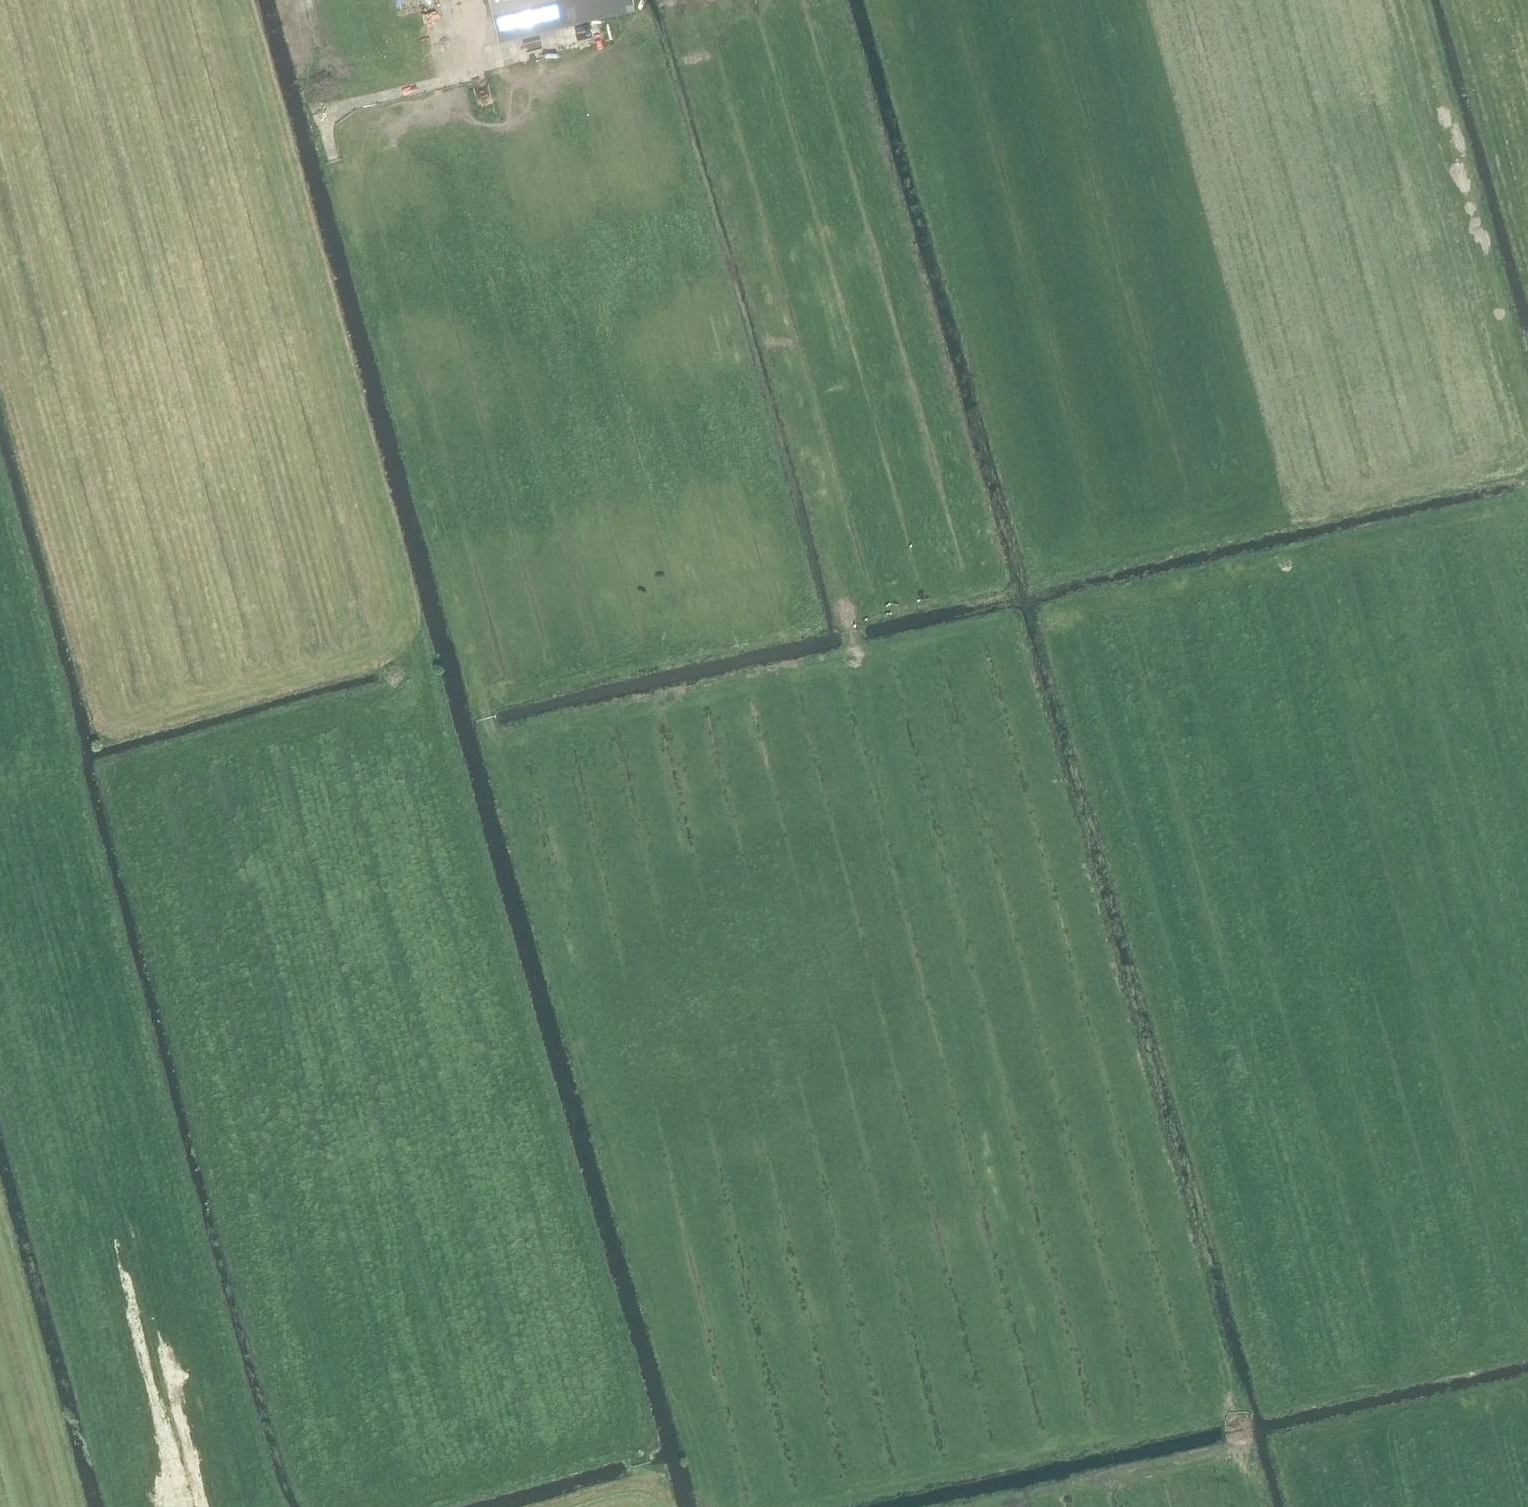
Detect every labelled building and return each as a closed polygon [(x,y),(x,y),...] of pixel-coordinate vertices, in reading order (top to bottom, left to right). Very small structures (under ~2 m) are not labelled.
[(496,42),(632,9),(630,0),(486,0),(496,42)]
